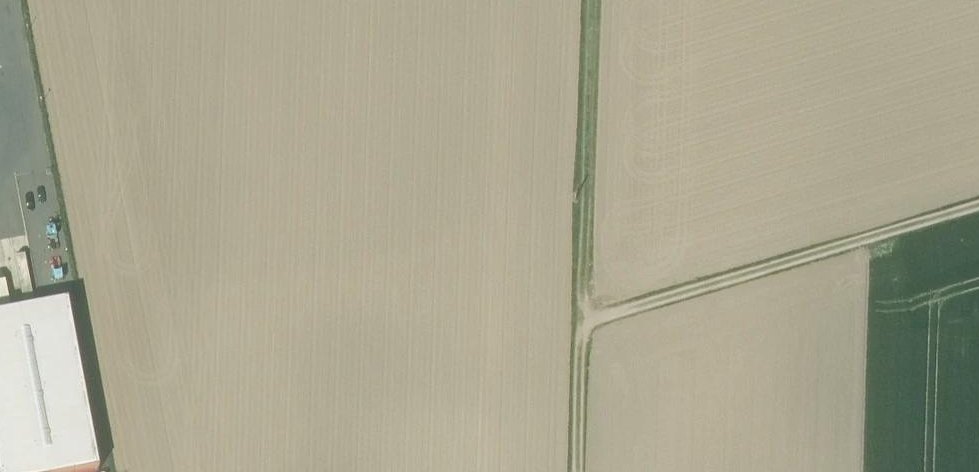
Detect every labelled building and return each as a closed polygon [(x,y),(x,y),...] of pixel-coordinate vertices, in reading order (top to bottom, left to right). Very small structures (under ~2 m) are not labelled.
[(67,307),(0,319),(0,471),(98,471),(67,307)]
